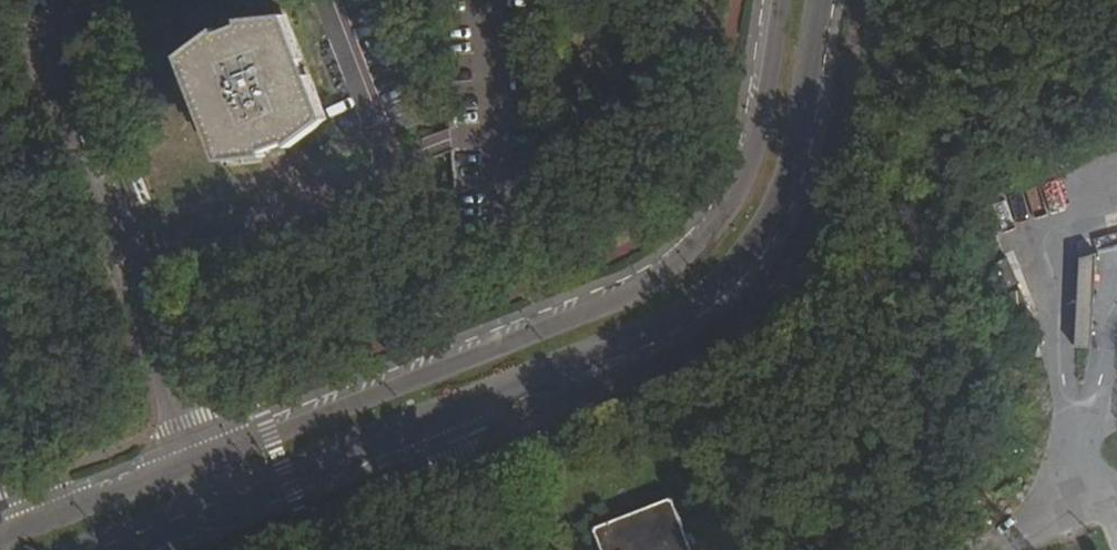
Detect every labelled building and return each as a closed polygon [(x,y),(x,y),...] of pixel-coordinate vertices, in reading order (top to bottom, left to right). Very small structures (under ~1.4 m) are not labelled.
[(286,35),(280,38),(273,20),(240,23),(244,32),(222,40),(219,32),(192,51),(199,69),(193,72),(223,147),(230,144),(237,161),(268,158),(265,150),(287,141),(291,150),(316,130),(310,113),(316,111),(286,35)] [(1019,196),(1027,224),(1051,217),(1043,190),(1019,196)] [(1097,254),(1080,259),(1074,348),(1092,350),(1097,254)] [(590,525),(600,549),(691,549),(669,494),(590,525)]
